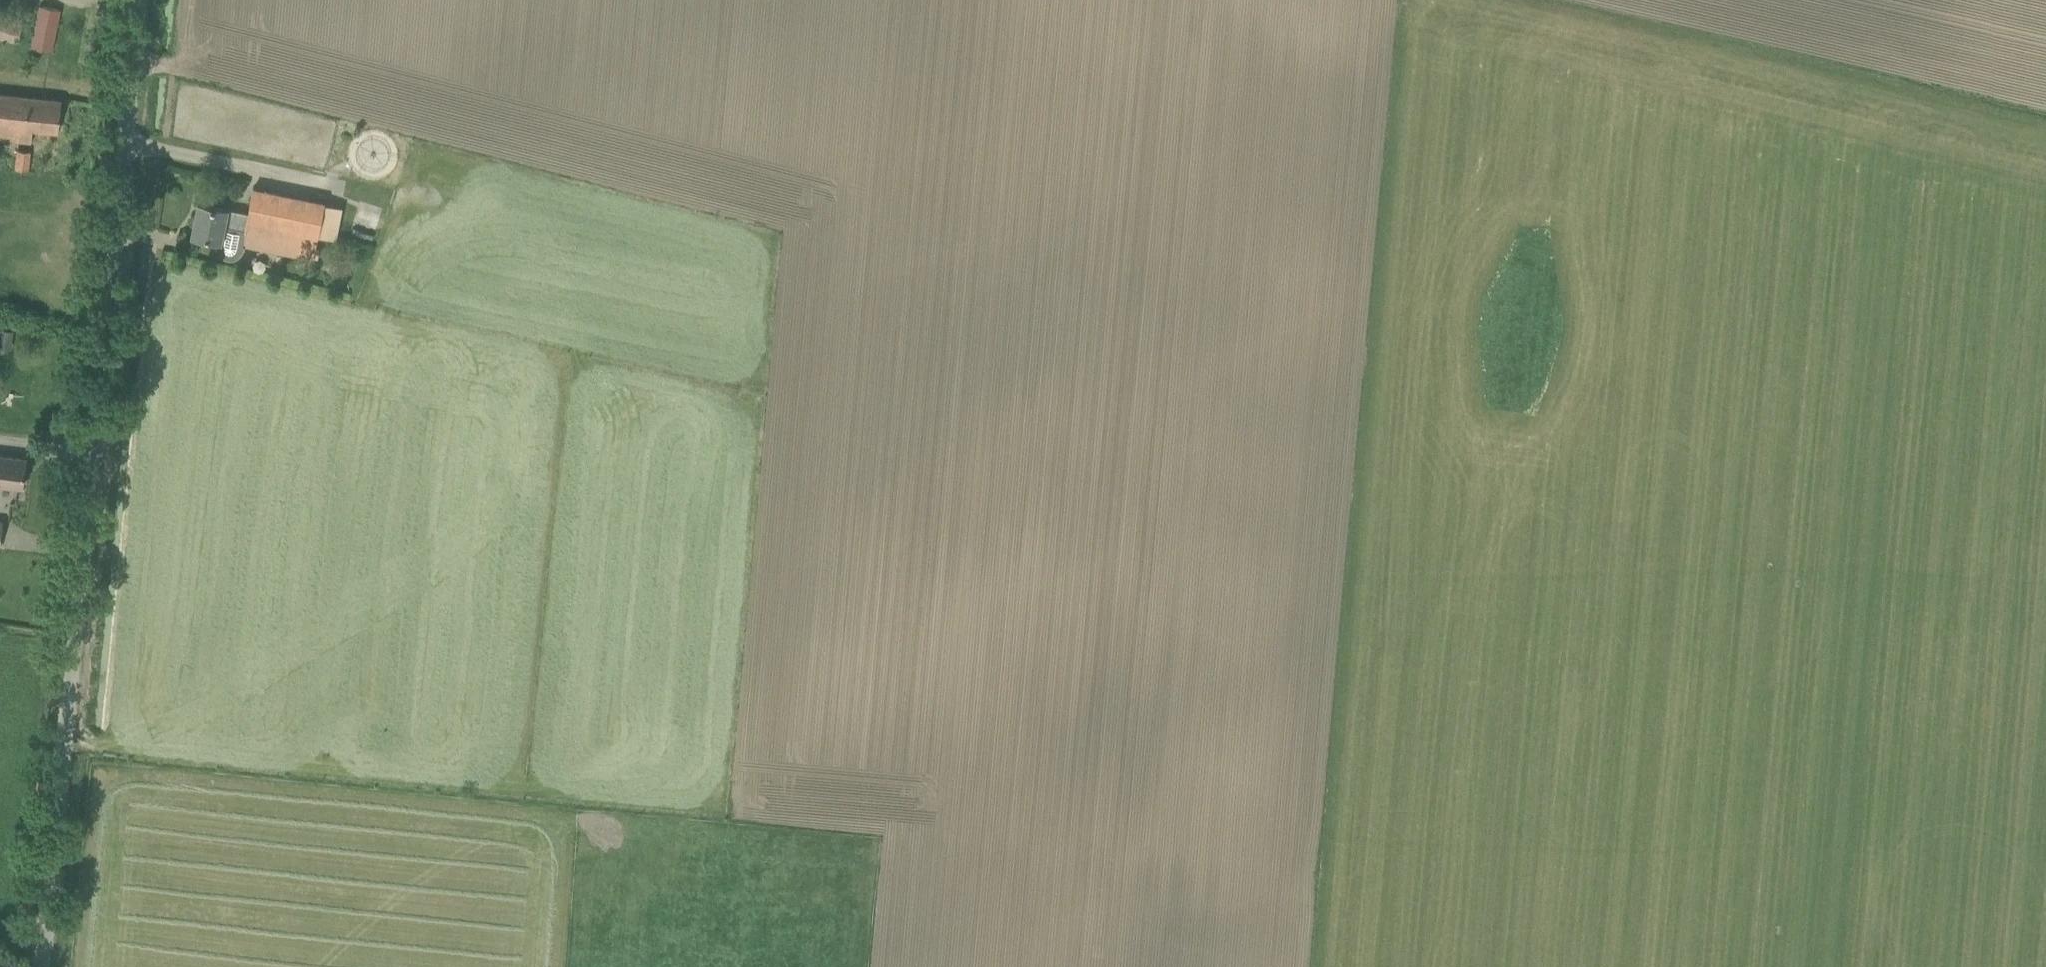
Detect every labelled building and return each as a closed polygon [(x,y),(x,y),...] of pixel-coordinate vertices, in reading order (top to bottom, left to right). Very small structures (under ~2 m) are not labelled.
[(0,4),(0,38),(18,43),(27,12),(0,4)] [(34,47),(50,50),(59,8),(43,5),(34,47)] [(38,130),(58,132),(62,100),(0,93),(0,137),(33,141),(34,129),(38,130)] [(32,152),(17,150),(15,169),(30,170),(32,152)] [(193,234),(212,238),(219,240),(217,247),(218,252),(219,256),(223,260),(228,261),(232,261),(237,260),(239,257),(242,255),(242,251),(244,244),(315,258),(320,234),(335,237),(342,207),(326,203),(255,189),(250,213),(199,203),(193,234)] [(9,348),(11,332),(0,331),(0,347),(9,348)] [(22,488),(25,458),(5,455),(0,455),(0,485),(22,488)]
